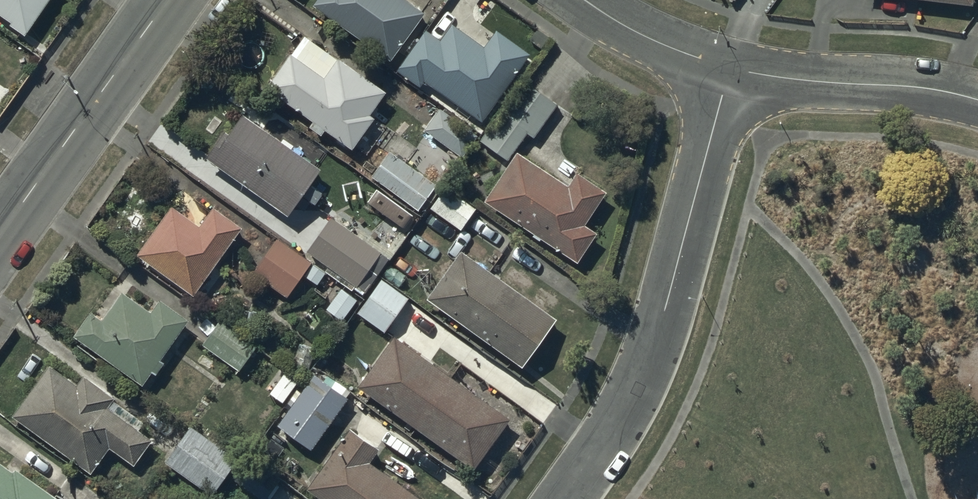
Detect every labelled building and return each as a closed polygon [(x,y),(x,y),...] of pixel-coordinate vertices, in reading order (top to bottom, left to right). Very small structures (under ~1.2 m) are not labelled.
[(13,22),(12,26),(25,35),(50,0),(0,0),(0,13),(13,22)] [(313,6),(390,61),(424,15),(403,0),(317,0),(313,6)] [(427,30),(398,70),(420,86),(423,82),(458,107),(454,113),(465,122),(470,116),(481,123),(529,55),(495,31),(484,47),(451,24),(440,40),(427,30)] [(265,88),(312,123),(309,128),(321,136),(324,131),(352,151),(374,120),(382,127),(401,101),(386,91),(385,93),(338,59),(323,78),(290,54),(265,88)] [(556,105),(520,81),(478,142),(507,162),(527,133),(533,137),(556,105)] [(439,109),(423,130),(462,158),(478,137),(439,109)] [(225,131),(205,159),(287,217),(320,171),(242,115),(229,134),(225,131)] [(389,152),(371,176),(418,210),(436,186),(389,152)] [(517,152),(484,200),(577,264),(597,235),(585,226),(608,194),(577,174),(568,187),(517,152)] [(446,187),(430,208),(461,231),(477,210),(446,187)] [(194,296),(241,228),(212,208),(210,211),(194,200),(183,216),(171,207),(137,256),(194,296)] [(334,213),(306,252),(356,288),(381,254),(375,250),(378,245),(334,213)] [(325,274),(277,239),(252,273),(287,298),(303,276),(317,285),(325,274)] [(462,251),(427,299),(522,369),(558,321),(462,251)] [(409,299),(381,280),(357,313),(385,333),(409,299)] [(357,300),(342,289),(326,310),(342,322),(357,300)] [(90,313),(73,338),(142,386),(151,372),(155,375),(163,364),(159,361),(188,321),(160,301),(151,314),(121,293),(102,321),(90,313)] [(220,321),(202,345),(238,372),(256,348),(220,321)] [(394,337),(358,387),(474,469),(509,419),(394,337)] [(288,362),(308,370),(316,349),(296,342),(288,362)] [(48,367),(12,417),(91,475),(110,449),(133,467),(152,442),(106,408),(112,399),(83,378),(76,387),(48,367)] [(348,400),(314,375),(277,427),(311,451),(348,400)] [(189,427),(164,464),(212,496),(237,459),(189,427)] [(349,430),(306,491),(318,498),(418,498),(369,464),(378,450),(349,430)] [(234,482),(259,498),(267,498),(280,481),(249,460),(234,482)] [(16,470),(13,474),(0,465),(0,498),(57,498),(16,470)]
